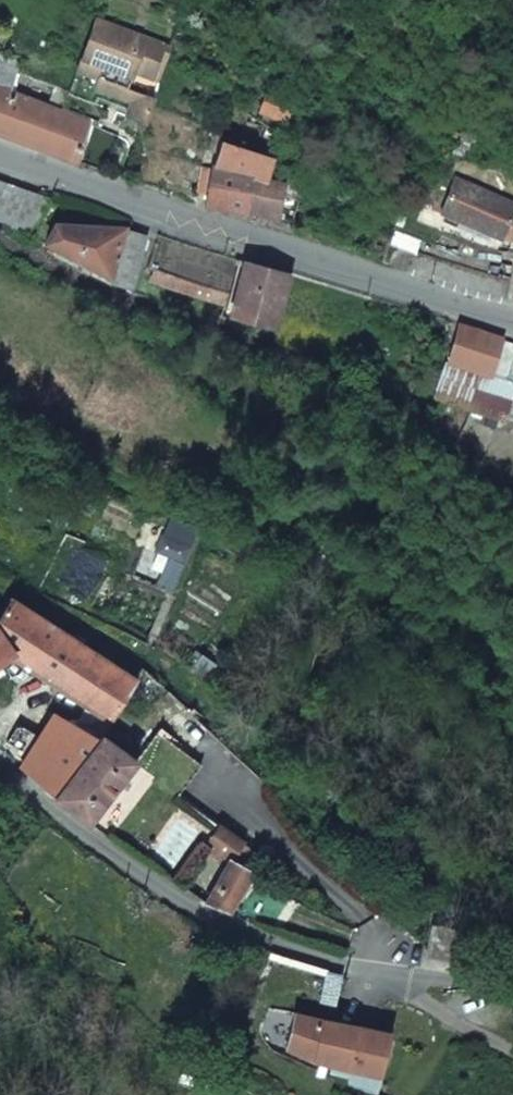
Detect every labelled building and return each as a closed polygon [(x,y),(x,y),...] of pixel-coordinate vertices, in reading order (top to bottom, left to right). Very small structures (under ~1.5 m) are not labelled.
[(95,19),(74,74),(67,92),(94,101),(98,90),(130,102),(124,116),(144,124),(168,47),(95,19)] [(9,88),(20,60),(0,52),(0,85),(9,88)] [(73,163),(85,124),(0,92),(0,137),(73,163)] [(293,103),(270,92),(261,113),(284,124),(293,103)] [(289,136),(247,115),(240,134),(286,150),(289,136)] [(273,161),(219,144),(211,174),(267,184),(273,161)] [(267,184),(211,174),(204,208),(279,221),(284,187),(267,184)] [(439,213),(502,241),(512,215),(512,207),(453,180),(439,213)] [(0,183),(0,211),(31,229),(48,200),(0,183)] [(55,227),(45,245),(108,279),(129,290),(145,238),(124,231),(55,227)] [(395,240),(393,248),(411,254),(414,247),(395,240)] [(393,248),(387,266),(406,273),(411,254),(393,248)] [(288,277),(245,264),(235,297),(233,303),(230,314),(272,327),(288,277)] [(152,271),(150,280),(221,305),(224,294),(152,271)] [(224,294),(221,305),(223,305),(233,303),(235,297),(224,294)] [(501,340),(460,326),(448,364),(489,377),(501,340)] [(505,424),(512,399),(512,384),(488,379),(489,377),(448,364),(445,363),(432,401),(505,424)] [(8,600),(0,613),(0,639),(11,655),(87,707),(110,723),(136,682),(8,600)] [(11,655),(0,639),(0,663),(11,655)] [(110,723),(87,707),(73,726),(88,734),(99,741),(101,738),(110,723)] [(52,714),(20,769),(46,793),(88,734),(73,726),(52,714)] [(88,734),(46,793),(55,800),(99,741),(88,734)] [(99,741),(55,800),(90,827),(135,764),(101,738),(99,741)] [(219,827),(208,845),(230,861),(234,863),(244,845),(219,827)] [(230,861),(206,905),(229,915),(253,873),(234,863),(230,861)] [(339,978),(267,954),(252,1006),(292,1018),(294,1015),(328,1024),(339,978)] [(328,1024),(294,1015),(292,1018),(285,1051),(381,1079),(388,1038),(366,1032),(364,1032),(328,1024)]
